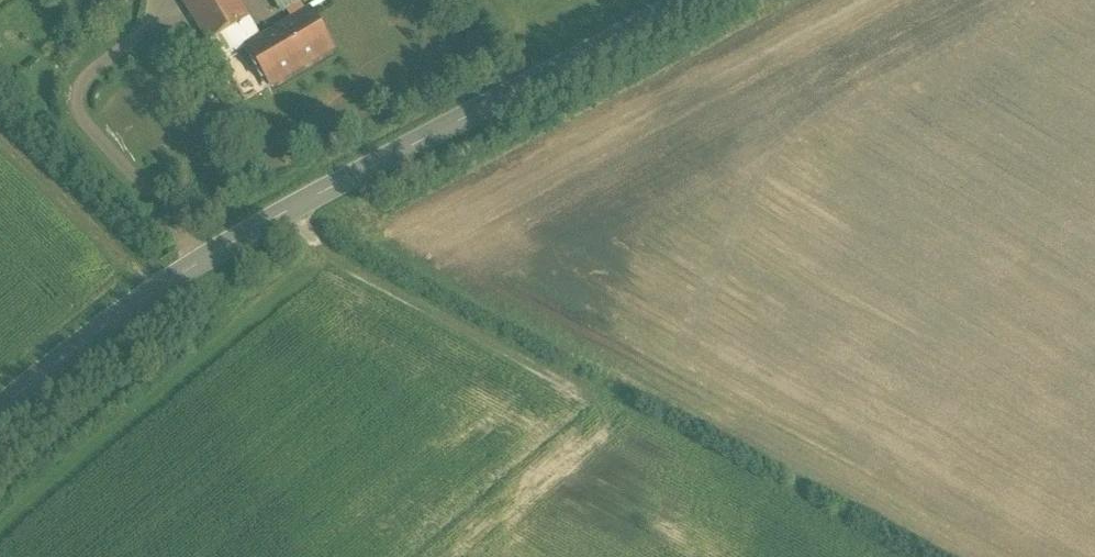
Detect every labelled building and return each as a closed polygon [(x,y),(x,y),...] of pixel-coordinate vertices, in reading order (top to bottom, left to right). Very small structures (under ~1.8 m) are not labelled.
[(240,0),(183,0),(219,60),(243,46),(261,35),(240,0)] [(282,15),(306,0),(273,0),(282,15)] [(311,5),(261,35),(243,46),(268,89),(337,48),(311,5)]
